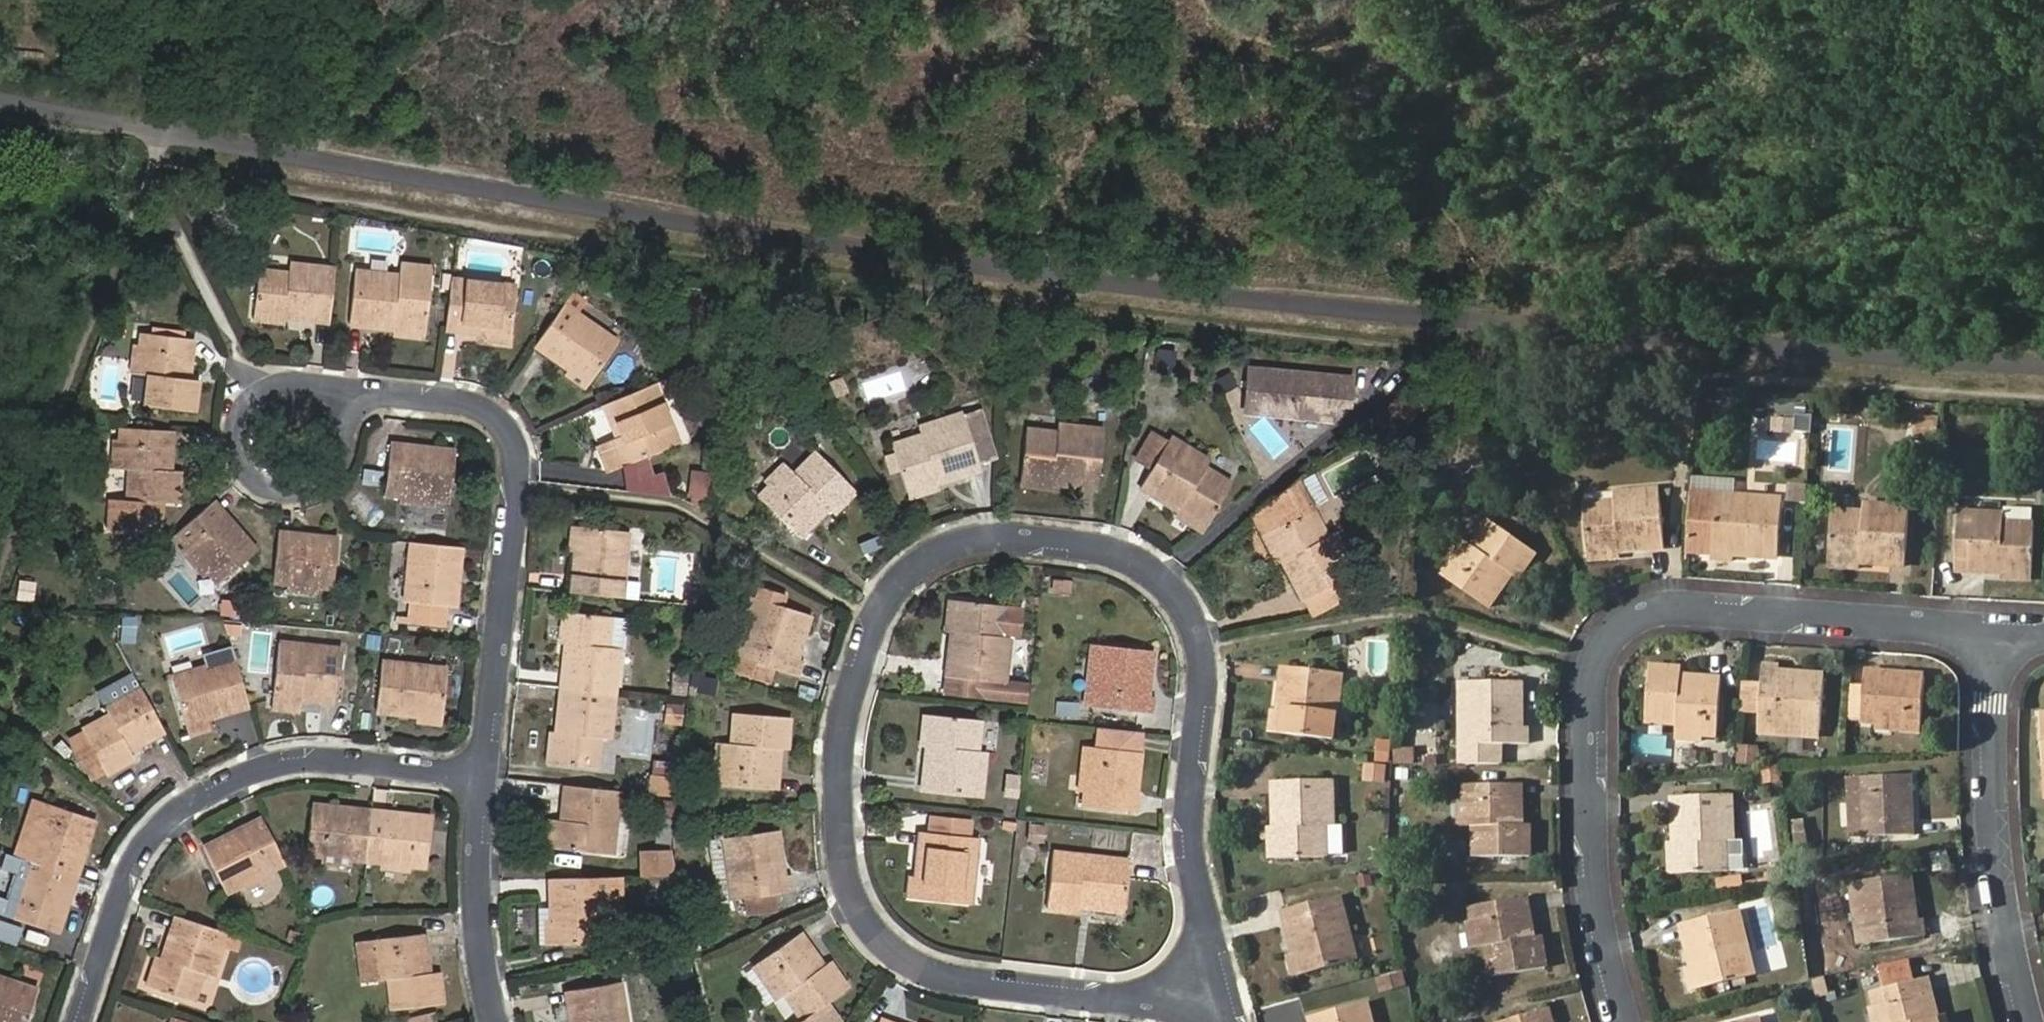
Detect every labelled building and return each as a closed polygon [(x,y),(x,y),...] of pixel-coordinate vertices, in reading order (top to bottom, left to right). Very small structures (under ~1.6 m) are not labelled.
[(347,327),(391,330),(421,334),(425,294),(428,267),(398,265),(396,281),(352,276),(347,327)] [(279,320),(326,325),(331,274),(285,269),(283,280),(256,278),(252,317),(279,320)] [(447,283),(441,332),(483,336),(508,339),(513,290),(447,283)] [(572,286),(546,324),(580,348),(601,362),(627,325),(572,286)] [(278,327),(279,320),(252,317),(251,325),(278,327)] [(421,334),(391,330),(391,337),(421,339),(421,334)] [(135,349),(133,376),(146,378),(144,408),(193,411),(196,380),(188,379),(191,337),(136,334),(135,349)] [(507,347),(508,339),(483,336),(482,344),(507,347)] [(125,375),(133,376),(135,349),(128,348),(125,375)] [(597,368),(601,362),(580,348),(576,355),(597,368)] [(1348,380),(1245,370),(1242,408),(1284,412),(1284,417),(1329,421),(1330,405),(1346,407),(1348,380)] [(652,386),(605,406),(617,437),(609,441),(620,467),(676,443),(652,386)] [(1374,416),(1383,426),(1401,411),(1392,401),(1374,416)] [(980,410),(961,415),(978,471),(997,466),(980,410)] [(907,493),(935,484),(978,471),(961,415),(920,429),(922,436),(891,447),(906,493),(907,493)] [(1940,444),(1941,418),(1916,416),(1915,442),(1940,444)] [(1770,420),(1769,434),(1801,436),(1802,422),(1770,420)] [(1019,480),(1050,484),(1095,488),(1101,431),(1057,427),(1056,434),(1024,431),(1019,480)] [(174,432),(132,429),(131,441),(120,440),(118,470),(129,471),(128,500),(108,498),(105,529),(140,531),(141,519),(155,520),(157,502),(178,504),(179,472),(171,470),(174,432)] [(1137,458),(1151,467),(1168,438),(1151,429),(1137,458)] [(1168,438),(1151,467),(1139,488),(1177,512),(1204,528),(1229,485),(1203,468),(1206,462),(1168,438)] [(110,469),(118,470),(120,440),(112,440),(110,469)] [(613,470),(620,467),(609,441),(602,444),(613,470)] [(379,492),(395,494),(432,497),(446,499),(451,450),(385,443),(379,492)] [(753,492),(780,461),(773,455),(746,486),(753,492)] [(852,490),(817,455),(795,478),(787,470),(759,499),(795,536),(823,507),(829,514),(852,490)] [(707,496),(709,473),(692,470),(690,495),(707,496)] [(1049,492),(1050,484),(1019,480),(1018,489),(1049,492)] [(1303,601),(1350,576),(1354,574),(1333,536),(1325,540),(1309,512),(1293,483),(1256,514),(1267,535),(1281,561),(1303,601)] [(939,493),(935,484),(907,493),(910,502),(939,493)] [(1588,555),(1619,552),(1663,548),(1657,492),(1614,496),(1614,504),(1583,508),(1588,555)] [(1716,495),(1690,493),(1685,553),(1712,554),(1713,554),(1732,555),(1732,548),(1748,548),(1747,557),(1779,558),(1782,500),(1716,495)] [(432,497),(395,494),(393,502),(431,505),(432,497)] [(253,549),(213,499),(175,532),(184,543),(206,568),(216,580),(253,549)] [(1829,562),(1860,564),(1904,567),(1907,510),(1864,506),(1863,515),(1832,512),(1829,562)] [(1201,534),(1204,528),(1177,512),(1174,519),(1201,534)] [(2000,574),(2031,576),(2033,525),(2003,523),(2003,516),(1958,514),(1955,572),(2000,574)] [(1444,576),(1486,606),(1509,573),(1515,578),(1534,552),(1493,525),(1475,550),(1466,544),(1444,576)] [(565,550),(574,551),(576,527),(568,526),(565,550)] [(574,551),(569,596),(618,601),(625,532),(576,527),(574,551)] [(276,535),(270,583),(284,585),(315,588),(329,590),(334,542),(276,535)] [(1273,565),(1281,561),(1267,535),(1258,539),(1273,565)] [(201,573),(206,568),(184,543),(179,547),(201,573)] [(458,548),(410,543),(409,556),(405,590),(404,606),(409,607),(444,610),(452,611),(458,548)] [(1732,555),(1747,557),(1748,548),(1732,548),(1732,555)] [(1620,562),(1619,552),(1588,555),(1589,564),(1620,562)] [(1731,565),(1732,555),(1713,554),(1712,563),(1731,565)] [(405,590),(409,556),(402,557),(398,589),(405,590)] [(1859,572),(1860,564),(1829,562),(1828,569),(1859,572)] [(2031,583),(2031,576),(2000,574),(1999,582),(2031,583)] [(1359,594),(1350,576),(1303,601),(1312,618),(1359,594)] [(1069,583),(1054,581),(1052,591),(1067,593),(1069,583)] [(315,588),(284,585),(284,593),(314,596),(315,588)] [(760,591),(757,600),(758,601),(741,660),(736,675),(769,682),(772,669),(796,675),(799,661),(794,659),(807,613),(781,607),(783,596),(760,591)] [(758,601),(757,600),(748,598),(731,658),(741,660),(758,601)] [(941,632),(950,632),(953,601),(944,600),(941,632)] [(1003,683),(1007,641),(999,639),(1002,606),(953,601),(950,632),(945,677),(1003,683)] [(1007,641),(1009,607),(1002,606),(999,639),(1007,641)] [(442,627),(444,610),(409,607),(408,624),(442,627)] [(1014,641),(1017,608),(1009,607),(1007,641),(1014,641)] [(558,643),(566,644),(569,615),(561,614),(558,643)] [(566,644),(562,691),(614,697),(619,650),(609,649),(612,618),(569,615),(566,644)] [(609,649),(619,650),(625,651),(628,619),(612,618),(609,649)] [(269,701),(297,705),(297,699),(333,703),(339,649),(275,642),(269,701)] [(1148,653),(1098,646),(1092,707),(1147,713),(1149,697),(1145,696),(1148,653)] [(245,702),(231,655),(167,674),(180,721),(205,714),(245,702)] [(415,715),(437,717),(443,666),(378,660),(373,709),(415,715)] [(1759,715),(1821,720),(1823,674),(1778,670),(1778,665),(1762,664),(1759,715)] [(1278,713),(1275,733),(1333,740),(1341,676),(1283,668),(1278,713)] [(1675,732),(1696,733),(1716,734),(1720,683),(1681,680),(1681,673),(1649,670),(1646,718),(1676,721),(1675,732)] [(1921,674),(1865,670),(1864,686),(1861,722),(1917,727),(1921,674)] [(717,693),(718,677),(700,676),(699,691),(717,693)] [(685,678),(674,677),(672,692),(683,693),(685,678)] [(1003,683),(945,677),(944,693),(1025,701),(1027,685),(1003,683)] [(162,729),(137,682),(124,689),(101,702),(105,712),(77,727),(100,771),(129,756),(125,748),(162,729)] [(97,695),(101,702),(124,689),(121,684),(97,695)] [(1520,684),(1469,685),(1470,744),(1470,765),(1505,764),(1505,744),(1526,744),(1527,729),(1520,728),(1520,684)] [(1849,721),(1861,722),(1864,686),(1851,685),(1849,721)] [(614,697),(562,691),(557,737),(554,767),(595,771),(599,740),(610,742),(614,697)] [(296,712),(297,705),(269,701),(268,709),(296,712)] [(1267,732),(1275,733),(1278,713),(1269,712),(1267,732)] [(207,720),(205,714),(180,721),(182,727),(207,720)] [(785,719),(736,714),(733,745),(723,744),(718,785),(770,789),(775,749),(782,750),(785,719)] [(917,745),(925,747),(928,715),(919,714),(917,745)] [(436,723),(437,717),(415,715),(414,721),(436,723)] [(928,715),(925,747),(921,791),(980,797),(983,755),(976,754),(979,721),(928,715)] [(186,737),(212,731),(210,721),(184,726),(186,737)] [(87,779),(100,771),(77,727),(62,734),(87,779)] [(1094,729),(1092,748),(1133,753),(1136,733),(1094,729)] [(1695,740),(1696,733),(1675,732),(1675,738),(1695,740)] [(546,766),(554,767),(557,737),(549,735),(546,766)] [(1391,763),(1392,741),(1379,740),(1378,762),(1391,763)] [(1393,747),(1393,761),(1415,761),(1415,747),(1393,747)] [(1092,748),(1087,748),(1081,806),(1132,812),(1138,753),(1133,753),(1092,748)] [(1756,749),(1738,748),(1737,763),(1755,764),(1756,749)] [(1729,755),(1715,756),(1715,766),(1730,765),(1729,755)] [(1386,782),(1387,763),(1363,763),(1363,782),(1386,782)] [(1762,766),(1764,786),(1782,784),(1780,765),(1762,766)] [(1861,836),(1912,834),(1909,776),(1859,778),(1861,836)] [(674,800),(676,783),(648,779),(646,797),(674,800)] [(1275,827),(1275,858),(1325,857),(1325,852),(1326,824),(1332,823),(1332,782),(1275,783),(1275,827)] [(1465,785),(1465,825),(1474,825),(1476,856),(1525,856),(1524,825),(1517,826),(1516,785),(1465,785)] [(618,794),(566,788),(562,823),(556,822),(553,849),(611,856),(618,794)] [(1673,841),(1674,873),(1725,871),(1724,837),(1731,837),(1729,796),(1672,798),(1673,841)] [(30,842),(26,855),(71,871),(90,815),(45,798),(40,814),(30,842)] [(659,814),(670,815),(671,803),(660,802),(659,814)] [(367,860),(372,814),(312,808),(306,853),(322,854),(351,858),(367,860)] [(23,840),(30,842),(40,814),(33,812),(23,840)] [(431,821),(372,814),(367,860),(382,862),(410,864),(427,867),(431,821)] [(285,860),(264,818),(204,847),(224,889),(241,882),(269,868),(285,860)] [(925,833),(970,838),(972,822),(926,818),(925,833)] [(545,849),(553,849),(556,822),(548,821),(545,849)] [(1046,844),(1047,825),(1030,823),(1028,842),(1046,844)] [(1343,824),(1326,824),(1325,852),(1343,852),(1343,824)] [(1265,858),(1275,858),(1275,827),(1265,827),(1265,858)] [(722,838),(732,901),(788,892),(786,875),(780,876),(773,832),(722,838)] [(913,878),(912,898),(969,904),(976,839),(970,838),(925,833),(918,833),(913,878)] [(718,902),(732,901),(722,838),(708,841),(718,902)] [(1667,873),(1674,873),(1673,841),(1666,842),(1667,873)] [(639,852),(640,878),(669,877),(667,849),(639,852)] [(1076,903),(1120,908),(1121,908),(1126,861),(1051,852),(1046,908),(1075,911),(1076,909),(1076,903)] [(350,866),(351,858),(322,854),(322,862),(350,866)] [(71,871),(26,855),(21,869),(11,898),(7,911),(52,928),(71,871)] [(409,872),(410,864),(382,862),(381,869),(409,872)] [(4,894),(11,898),(21,869),(14,866),(4,894)] [(269,868),(241,882),(243,888),(271,875),(269,868)] [(1376,884),(1375,874),(1361,878),(1363,888),(1376,884)] [(1719,889),(1744,886),(1743,875),(1718,878),(1719,889)] [(1909,877),(1858,884),(1868,943),(1923,936),(1921,919),(1916,921),(1909,877)] [(903,898),(912,898),(913,878),(904,878),(903,898)] [(601,879),(552,881),(553,910),(555,945),(602,943),(601,893),(621,893),(620,879),(601,879)] [(774,897),(741,902),(743,919),(777,914),(774,897)] [(1294,954),(1299,974),(1355,959),(1338,897),(1282,911),(1294,954)] [(1490,946),(1495,976),(1544,968),(1539,937),(1531,938),(1523,899),(1473,907),(1480,947),(1490,946)] [(1120,914),(1120,908),(1076,903),(1076,909),(1120,914)] [(553,910),(546,910),(547,945),(555,945),(553,910)] [(1688,959),(1695,988),(1753,974),(1738,910),(1680,924),(1688,959)] [(244,935),(228,930),(179,913),(160,966),(153,987),(195,1001),(206,972),(212,974),(224,943),(239,948),(244,935)] [(17,942),(22,925),(0,918),(0,936),(17,942)] [(374,950),(377,977),(389,976),(393,1005),(441,1000),(437,968),(429,969),(424,931),(372,937),(374,950)] [(818,968),(796,936),(753,964),(776,998),(785,993),(803,1017),(795,1021),(837,1021),(840,1020),(827,1001),(844,990),(825,964),(818,968)] [(360,979),(377,977),(374,950),(372,937),(355,939),(360,979)] [(215,978),(205,975),(195,1007),(211,1012),(230,952),(224,951),(215,978)] [(1289,977),(1299,974),(1294,954),(1284,955),(1289,977)] [(1688,990),(1695,988),(1688,959),(1682,960),(1688,990)] [(144,984),(153,987),(160,966),(152,963),(144,984)] [(1875,975),(1879,991),(1911,983),(1907,967),(1875,975)] [(1406,984),(1403,970),(1379,978),(1382,991),(1406,984)] [(0,973),(0,1021),(26,1021),(38,986),(0,973)] [(1879,991),(1872,993),(1880,1021),(1943,1021),(1941,1015),(1934,1017),(1923,980),(1911,983),(1879,991)] [(621,984),(570,992),(574,1021),(629,1021),(621,984)] [(1365,1004),(1311,1018),(1312,1021),(1370,1021),(1365,1004)] [(1549,1009),(1504,1021),(1553,1021),(1549,1009)] [(405,1020),(406,1021),(437,1021),(435,1013),(405,1020)]
